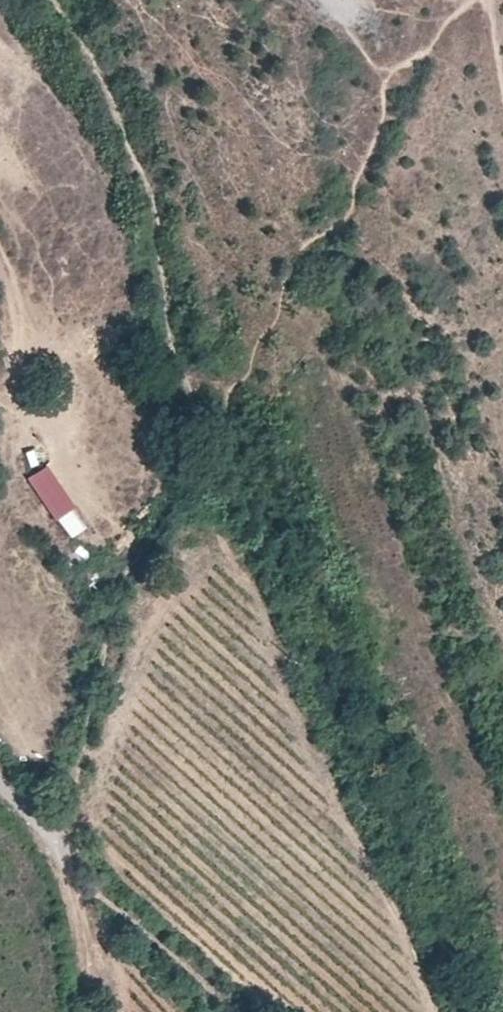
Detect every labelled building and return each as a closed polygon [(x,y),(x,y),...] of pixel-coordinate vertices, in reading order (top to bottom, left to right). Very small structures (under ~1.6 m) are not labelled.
[(27,478),(54,518),(74,505),(47,464),(27,478)] [(72,508),(57,519),(71,538),(86,526),(72,508)]
